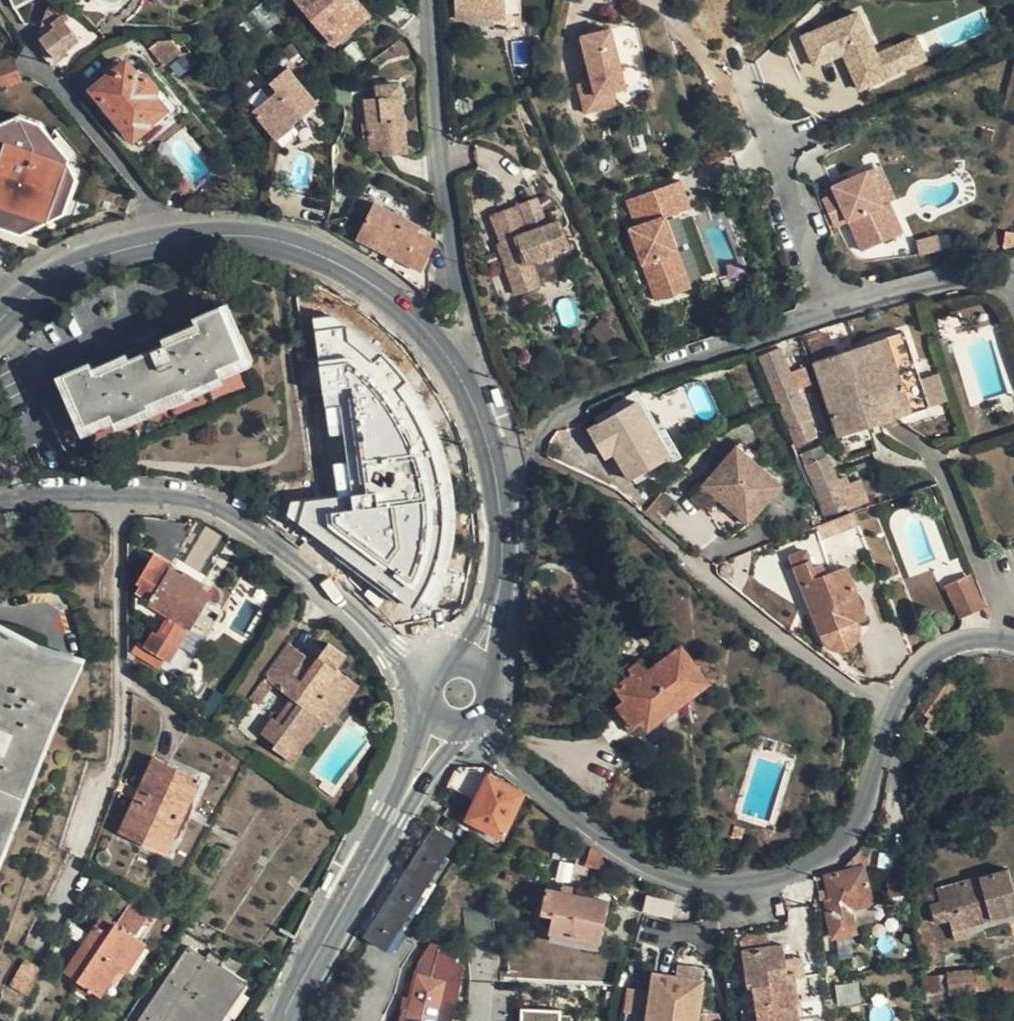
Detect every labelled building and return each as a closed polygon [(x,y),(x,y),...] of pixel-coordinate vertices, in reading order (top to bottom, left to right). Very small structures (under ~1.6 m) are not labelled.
[(334,43),(369,15),(355,0),(298,0),(334,43)] [(504,19),(504,0),(455,0),(455,18),(504,19)] [(520,0),(504,0),(504,19),(505,29),(521,29),(520,0)] [(42,19),(39,39),(54,59),(79,40),(65,23),(69,20),(63,12),(49,4),(42,19)] [(842,57),(857,93),(928,64),(916,35),(878,51),(862,10),(798,35),(812,69),(842,57)] [(625,88),(610,29),(581,37),(592,80),(577,84),(584,113),(600,109),(597,95),(611,91),(625,88)] [(154,44),(143,53),(156,69),(173,56),(161,44),(154,44)] [(20,82),(11,57),(0,61),(0,90),(20,82)] [(130,142),(136,137),(152,125),(150,122),(168,108),(158,95),(159,84),(150,73),(139,71),(131,60),(96,88),(107,103),(102,107),(130,142)] [(277,91),(254,112),(276,139),(292,126),(291,123),(315,101),(288,69),(270,84),(277,91)] [(136,137),(140,142),(180,110),(159,84),(158,95),(168,108),(150,122),(152,125),(136,137)] [(400,84),(375,86),(376,98),(368,99),(369,122),(361,123),(363,139),(369,139),(371,149),(384,148),(384,156),(405,153),(400,84)] [(597,95),(600,109),(615,106),(611,91),(597,95)] [(5,114),(0,122),(0,220),(5,223),(15,205),(33,216),(50,189),(53,191),(69,163),(48,149),(58,133),(42,122),(24,114),(5,114)] [(883,204),(869,169),(834,183),(837,190),(824,196),(832,216),(846,210),(861,249),(896,235),(883,204)] [(689,205),(679,177),(626,197),(636,224),(629,226),(657,298),(685,288),(671,251),(678,248),(665,214),(662,207),(666,205),(673,211),(689,205)] [(890,201),(883,204),(896,235),(903,232),(890,201)] [(666,205),(662,207),(665,214),(673,211),(666,205)] [(418,226),(375,206),(358,240),(419,270),(433,242),(415,232),(418,226)] [(495,217),(505,245),(533,235),(522,207),(495,217)] [(505,245),(501,246),(510,273),(533,264),(572,250),(563,224),(533,235),(505,245)] [(678,248),(671,251),(685,288),(692,285),(678,248)] [(533,264),(510,273),(518,298),(542,290),(533,264)] [(163,344),(140,354),(92,374),(87,363),(60,375),(100,465),(261,395),(223,305),(195,316),(199,328),(163,344)] [(842,435),(846,434),(875,424),(932,403),(906,329),(816,359),(842,435)] [(135,342),(140,354),(163,344),(158,333),(135,342)] [(781,346),(761,355),(796,440),(818,436),(781,346)] [(366,347),(325,347),(324,365),(322,366),(321,416),(321,430),(365,431),(365,410),(365,392),(371,387),(374,383),(375,377),(374,372),(370,368),(366,365),(366,347)] [(630,477),(679,449),(664,426),(657,431),(639,399),(589,428),(606,456),(614,451),(630,477)] [(877,433),(875,424),(846,434),(849,443),(877,433)] [(738,445),(708,479),(734,502),(735,500),(740,504),(733,511),(748,524),(782,485),(738,445)] [(682,455),(679,449),(630,477),(634,484),(682,455)] [(313,468),(339,465),(336,450),(311,454),(313,468)] [(804,465),(827,517),(847,508),(826,456),(804,465)] [(704,484),(733,511),(740,504),(735,500),(734,502),(708,479),(704,484)] [(394,494),(356,483),(349,505),(336,501),(310,493),(300,527),(332,537),(333,532),(343,536),(342,541),(335,560),(364,569),(368,568),(372,565),(374,562),(376,559),(394,494)] [(340,486),(336,501),(349,505),(356,483),(340,486)] [(651,519),(655,522),(672,501),(661,493),(644,513),(651,519)] [(852,512),(828,521),(818,525),(822,538),(858,525),(860,524),(855,511),(852,512)] [(332,537),(342,541),(343,536),(333,532),(332,537)] [(852,622),(860,620),(869,617),(849,566),(828,573),(819,576),(815,567),(808,548),(791,554),(824,638),(829,644),(837,648),(847,648),(854,645),(858,639),(852,622)] [(825,563),(815,567),(819,576),(828,573),(825,563)] [(177,648),(202,607),(193,602),(202,589),(204,584),(186,574),(184,577),(172,570),(151,604),(169,615),(156,635),(177,648)] [(961,615),(983,604),(971,575),(948,586),(961,615)] [(211,593),(202,589),(193,602),(202,607),(211,593)] [(862,623),(860,620),(852,622),(858,639),(861,635),(862,628),(862,623)] [(67,665),(6,641),(0,657),(0,833),(67,665)] [(685,701),(702,688),(689,671),(699,664),(710,678),(718,672),(704,654),(696,660),(682,642),(649,668),(638,676),(633,671),(617,685),(626,698),(618,704),(635,727),(643,721),(649,728),(685,701)] [(291,762),(322,720),(352,680),(339,671),(347,657),(330,644),(310,669),(301,681),(293,676),(301,664),(306,657),(289,645),(265,679),(274,685),(291,698),(299,703),(282,726),(276,721),(272,719),(261,734),(276,745),(273,750),(291,762)] [(630,666),(633,671),(638,676),(649,668),(642,657),(630,666)] [(310,669),(301,664),(293,676),(301,681),(310,669)] [(712,680),(710,678),(699,664),(689,671),(702,688),(712,680)] [(922,697),(915,708),(931,717),(923,728),(934,735),(963,693),(940,678),(926,699),(922,697)] [(259,706),(274,685),(265,679),(251,698),(259,706)] [(322,720),(326,723),(330,727),(360,687),(352,680),(322,720)] [(209,717),(223,697),(217,692),(202,712),(209,717)] [(291,698),(276,721),(282,726),(299,703),(291,698)] [(974,730),(983,716),(972,708),(963,722),(974,730)] [(295,765),(326,723),(322,720),(291,762),(295,765)] [(200,781),(155,760),(140,792),(121,830),(167,852),(200,781)] [(523,795),(490,777),(468,819),(503,835),(523,795)] [(453,842),(434,830),(366,935),(387,948),(453,842)] [(592,848),(592,850),(587,865),(599,868),(602,854),(592,848)] [(846,866),(843,868),(844,873),(828,876),(825,876),(831,901),(827,902),(828,911),(826,911),(828,939),(855,932),(850,909),(872,905),(871,898),(869,889),(876,888),(873,881),(866,882),(859,852),(858,854),(846,866)] [(1008,871),(939,891),(939,893),(942,903),(931,907),(936,927),(949,923),(952,932),(964,928),(1013,913),(1013,891),(1008,871)] [(519,876),(508,872),(506,880),(517,883),(519,876)] [(564,885),(562,894),(572,896),(574,886),(564,885)] [(878,898),(876,888),(869,889),(871,898),(878,898)] [(600,942),(609,904),(572,896),(562,894),(547,890),(542,914),(554,917),(551,932),(600,942)] [(939,893),(928,897),(931,907),(942,903),(939,893)] [(134,903),(128,910),(146,923),(151,914),(134,903)] [(146,923),(128,910),(117,926),(105,919),(68,973),(83,983),(99,993),(101,995),(120,966),(118,965),(135,938),(146,923)] [(967,940),(964,928),(952,932),(955,943),(967,940)] [(741,940),(743,952),(768,948),(766,931),(746,935),(741,940)] [(599,950),(600,942),(551,932),(549,939),(599,950)] [(145,944),(135,938),(118,965),(120,966),(128,971),(145,944)] [(768,948),(743,952),(747,982),(753,982),(758,1020),(801,1020),(797,1003),(801,1001),(796,980),(794,974),(788,975),(786,960),(783,945),(768,948)] [(191,947),(140,1020),(217,1020),(244,983),(191,947)] [(457,953),(409,953),(409,1020),(457,1020),(457,953)] [(802,958),(786,960),(788,975),(794,974),(796,980),(805,978),(802,958)] [(42,970),(26,961),(12,985),(27,994),(42,970)] [(948,976),(950,993),(989,990),(986,973),(948,976)] [(648,1020),(697,1020),(703,983),(655,976),(648,1020)] [(926,995),(950,993),(948,976),(925,978),(926,995)] [(83,983),(76,992),(77,992),(92,1002),(99,993),(83,983)] [(645,991),(625,989),(623,1020),(643,1020),(645,991)] [(519,1020),(570,1020),(571,1012),(520,1008),(519,1020)]
